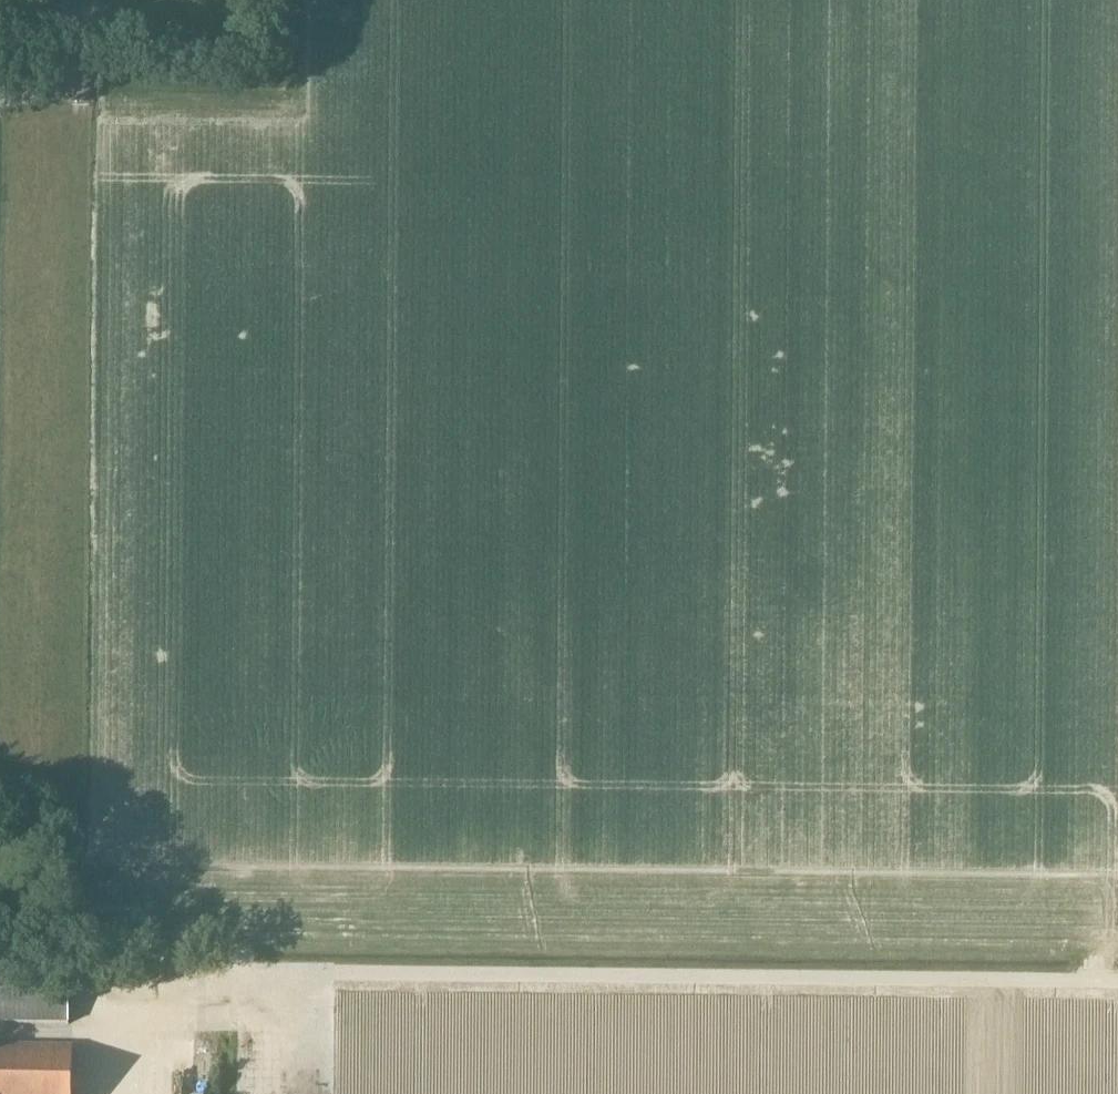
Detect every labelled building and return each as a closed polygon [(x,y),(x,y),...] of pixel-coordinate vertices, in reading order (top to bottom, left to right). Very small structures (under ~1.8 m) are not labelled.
[(69,970),(0,969),(0,1024),(68,1025),(69,970)] [(72,1048),(0,1046),(0,1093),(71,1093),(72,1048)]
